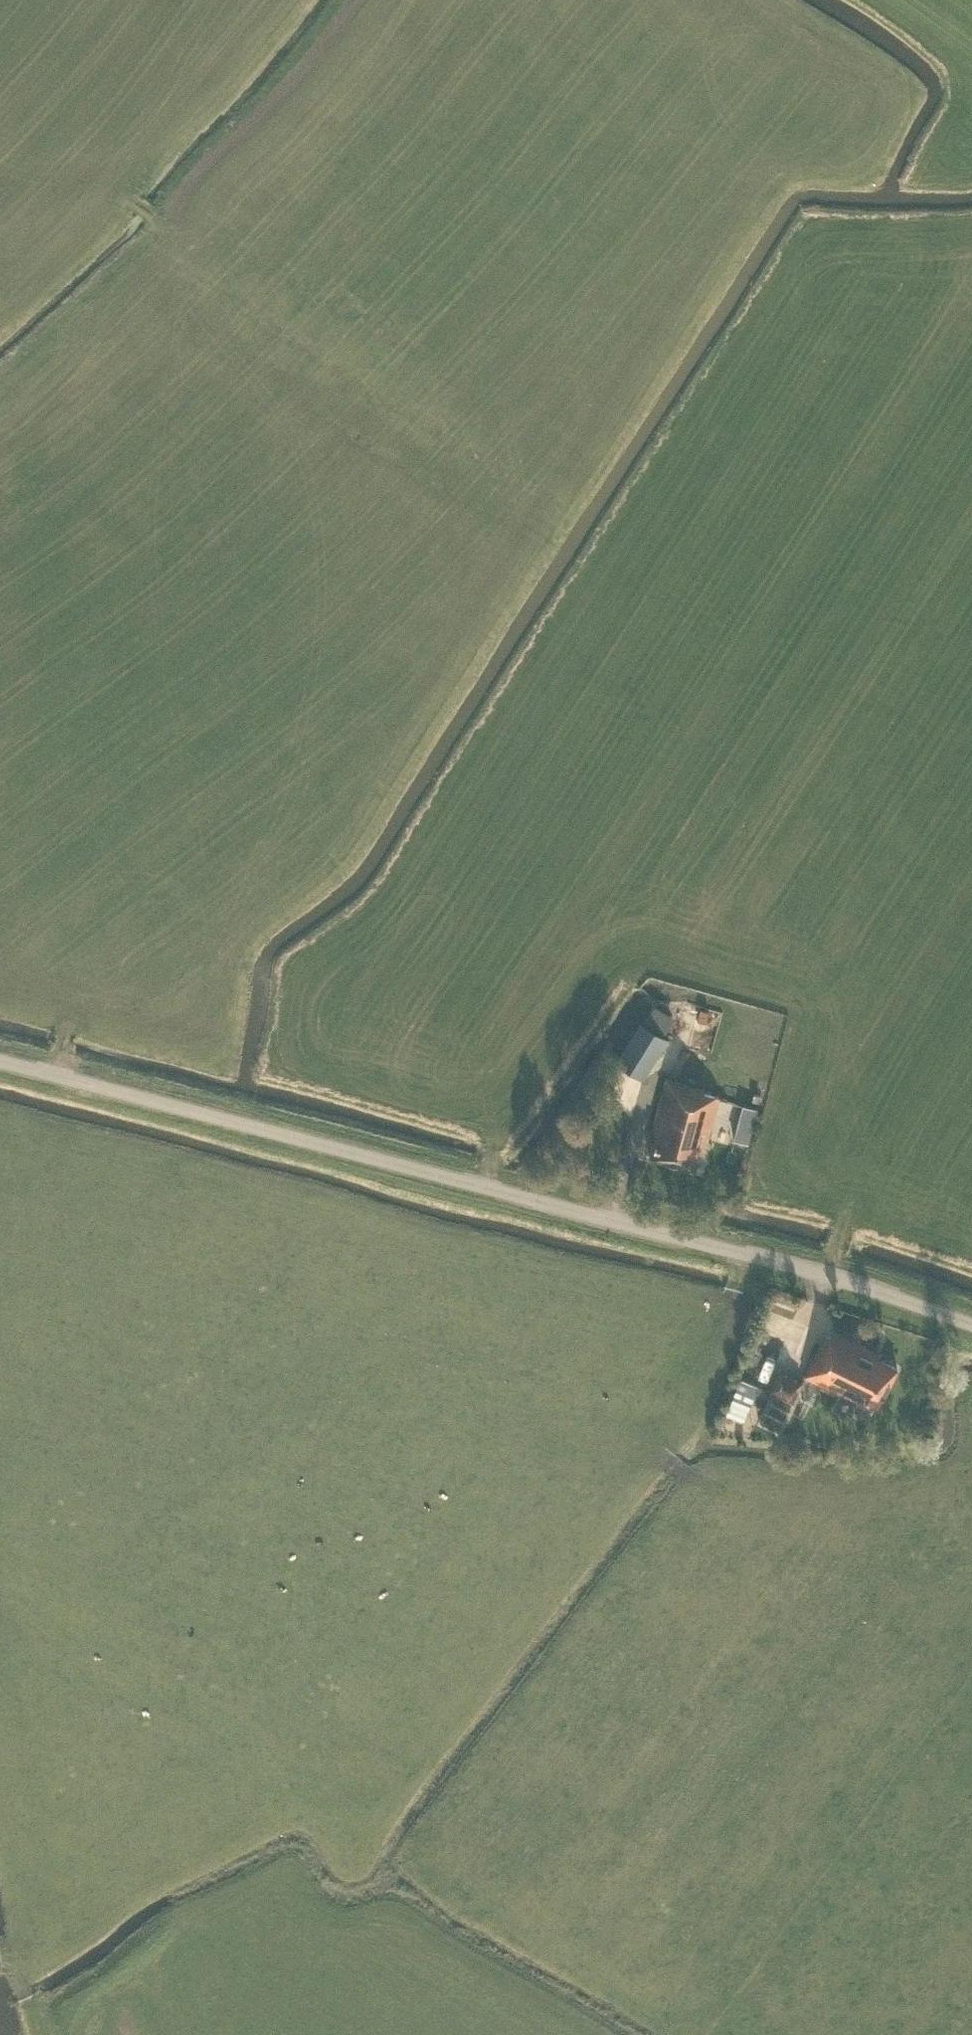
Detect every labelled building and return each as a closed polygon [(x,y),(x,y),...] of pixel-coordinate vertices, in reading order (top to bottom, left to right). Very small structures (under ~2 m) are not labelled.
[(642,1077),(668,1036),(639,1019),(614,1059),(642,1077)] [(700,1150),(703,1150),(706,1139),(707,1140),(719,1095),(704,1091),(704,1089),(666,1078),(652,1131),(656,1132),(649,1155),(695,1168),(700,1150)] [(853,1407),(866,1414),(872,1403),(878,1406),(897,1367),(879,1358),(881,1354),(831,1329),(823,1344),(821,1342),(805,1374),(857,1400),(853,1407)] [(780,1369),(765,1401),(786,1411),(802,1379),(780,1369)] [(744,1420),(759,1383),(740,1375),(725,1412),(744,1420)] [(798,1436),(799,1424),(793,1424),(794,1416),(785,1415),(785,1423),(760,1421),(759,1433),(798,1436)]
